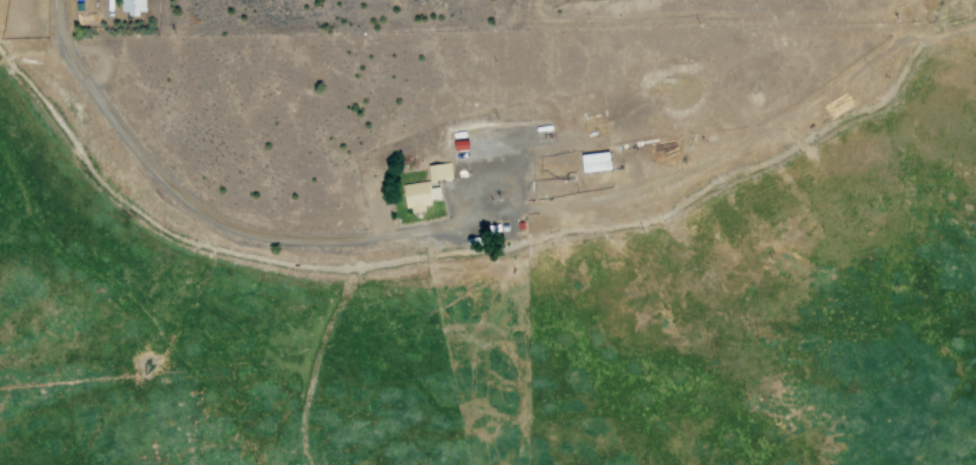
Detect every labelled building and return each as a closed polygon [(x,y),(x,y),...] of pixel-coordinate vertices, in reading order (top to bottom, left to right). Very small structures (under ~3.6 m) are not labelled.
[(145,0),(119,0),(120,14),(145,14),(145,0)] [(578,156),(580,173),(608,169),(605,151),(578,156)] [(401,185),(404,212),(424,210),(423,202),(438,201),(436,181),(451,179),(449,163),(426,166),(427,182),(401,185)]
